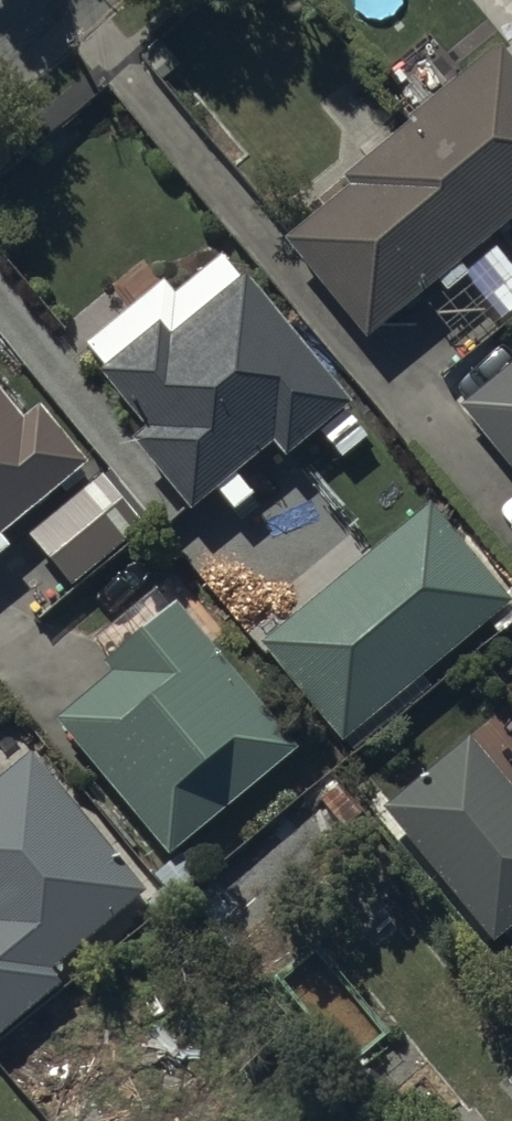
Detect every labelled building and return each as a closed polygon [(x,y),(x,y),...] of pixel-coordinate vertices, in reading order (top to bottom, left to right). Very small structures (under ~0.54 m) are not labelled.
[(282,231),(365,329),(432,273),(444,288),(467,268),(457,256),(511,210),(511,57),(498,41),(344,170),(349,175),(282,231)] [(167,307),(97,363),(142,421),(129,431),(188,506),(274,438),(282,449),(350,396),(249,267),(179,322),(167,307)] [(459,398),(511,465),(511,356),(459,398)] [(85,458),(37,398),(18,413),(0,390),(0,527),(85,458)] [(144,523),(100,469),(28,529),(73,583),(144,523)] [(339,735),(508,594),(427,498),(259,639),(339,735)] [(294,741),(170,596),(103,653),(113,664),(52,715),(166,851),(294,741)] [(384,804),(492,938),(511,922),(511,786),(470,735),(384,804)] [(27,747),(0,770),(0,1028),(61,977),(48,961),(141,883),(27,747)] [(311,934),(268,969),(347,1064),(389,1029),(311,934)] [(0,1033),(0,1068),(16,1087),(21,1082),(50,1116),(84,1087),(22,1014),(0,1033)]
